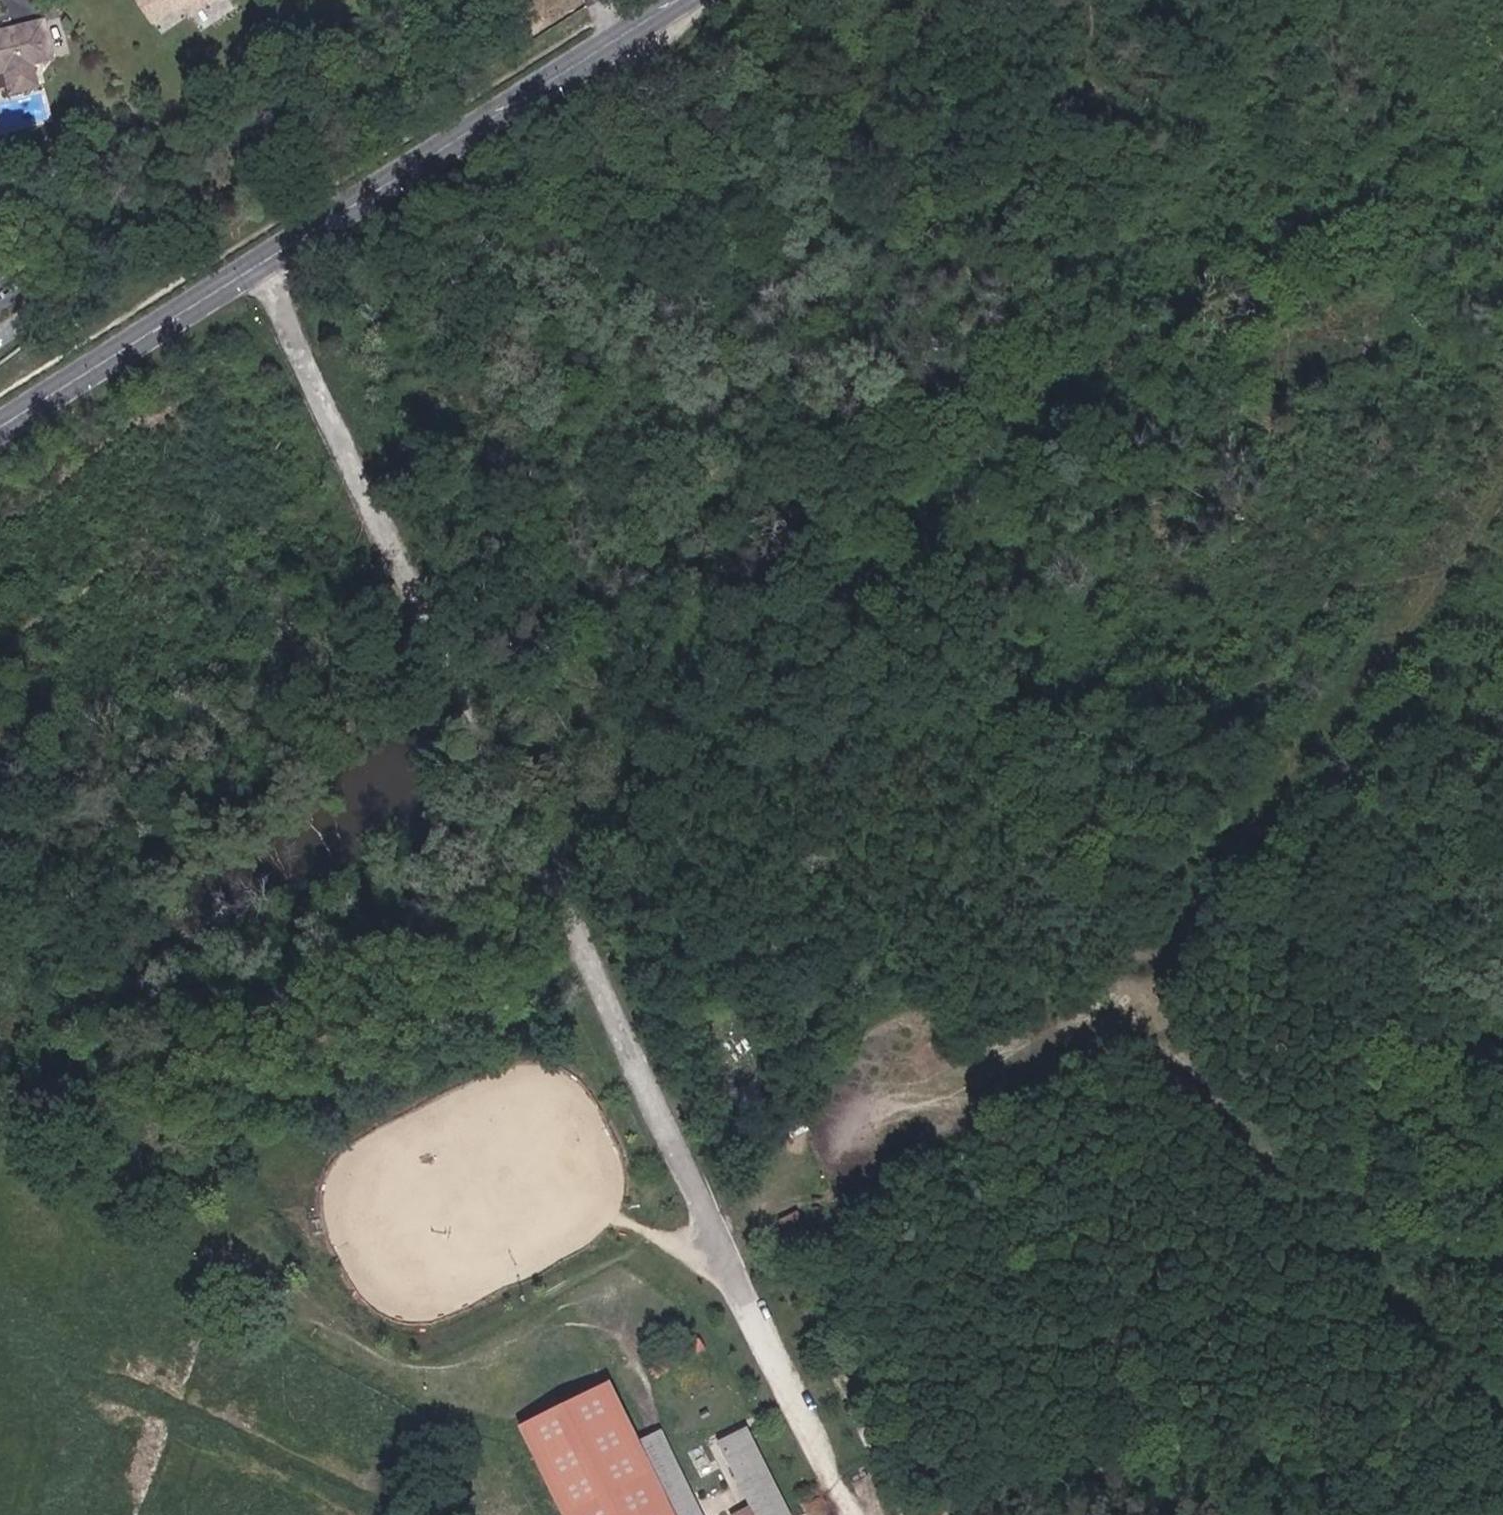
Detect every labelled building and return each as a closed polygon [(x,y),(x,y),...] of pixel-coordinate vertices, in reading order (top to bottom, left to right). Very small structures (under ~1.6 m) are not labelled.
[(159,14),(181,0),(151,0),(159,14)] [(197,8),(210,0),(192,0),(197,8)] [(34,19),(43,58),(57,54),(49,16),(34,19)] [(36,59),(43,58),(34,19),(0,26),(0,68),(9,66),(15,88),(41,81),(36,59)] [(36,207),(33,188),(26,189),(28,208),(36,207)] [(530,1428),(568,1514),(678,1514),(649,1450),(622,1388),(530,1428)] [(723,1451),(757,1510),(760,1514),(794,1514),(750,1436),(723,1451)] [(665,1442),(649,1450),(678,1514),(697,1514),(665,1442)]
